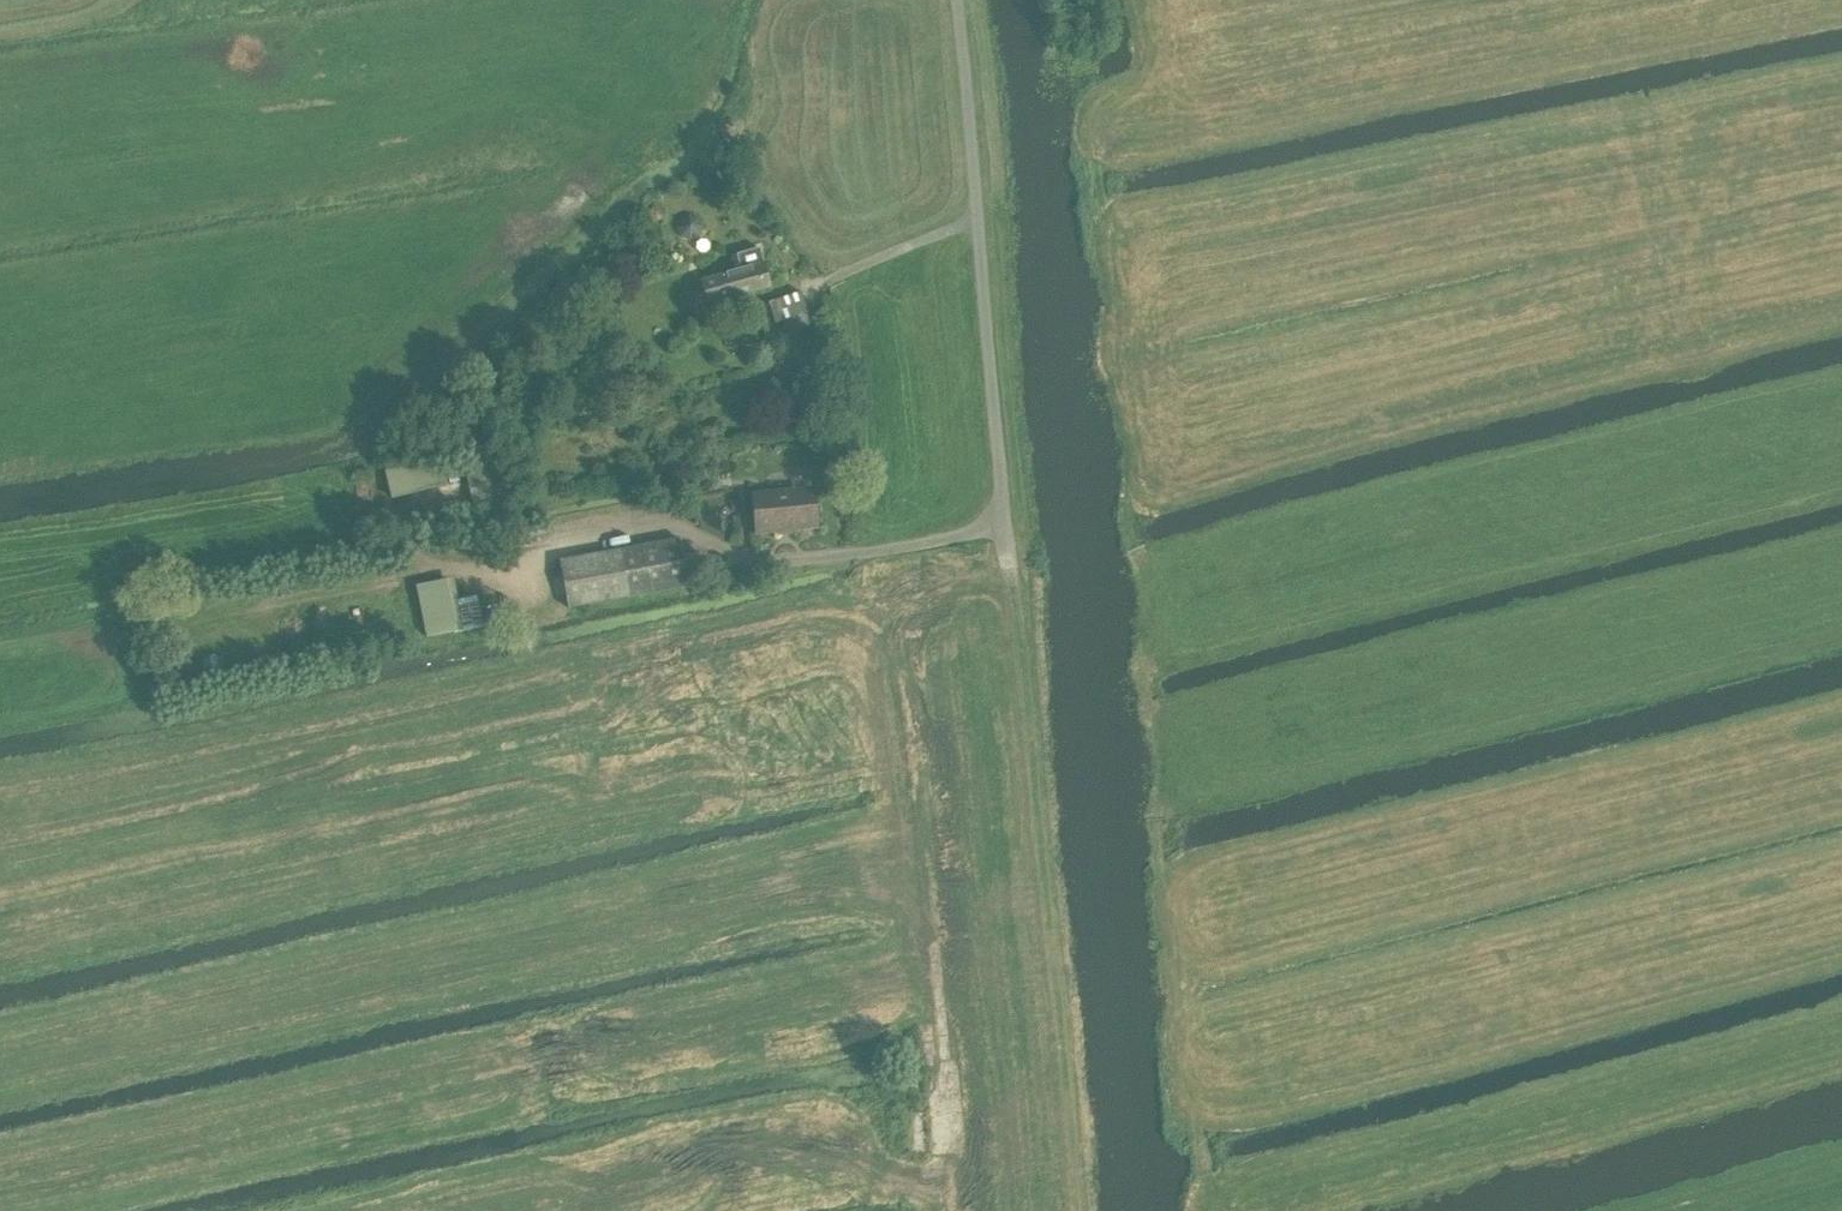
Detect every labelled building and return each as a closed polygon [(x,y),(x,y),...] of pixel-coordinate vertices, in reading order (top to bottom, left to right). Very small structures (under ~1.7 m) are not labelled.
[(679,218),(676,228),(680,236),(689,239),(699,234),(701,226),(698,217),(688,214),(679,218)] [(740,270),(701,281),(708,306),(771,288),(760,249),(736,255),(740,270)] [(801,292),(768,303),(775,322),(782,320),(786,331),(811,323),(801,292)] [(473,509),(504,503),(492,446),(461,453),(473,509)] [(391,499),(447,485),(440,456),(384,470),(391,499)] [(813,489),(753,495),(756,534),(817,528),(813,489)] [(683,555),(680,539),(559,561),(567,607),(627,597),(689,586),(688,584),(704,581),(700,552),(683,555)] [(456,600),(452,578),(416,585),(427,637),(482,626),(477,596),(456,600)]
